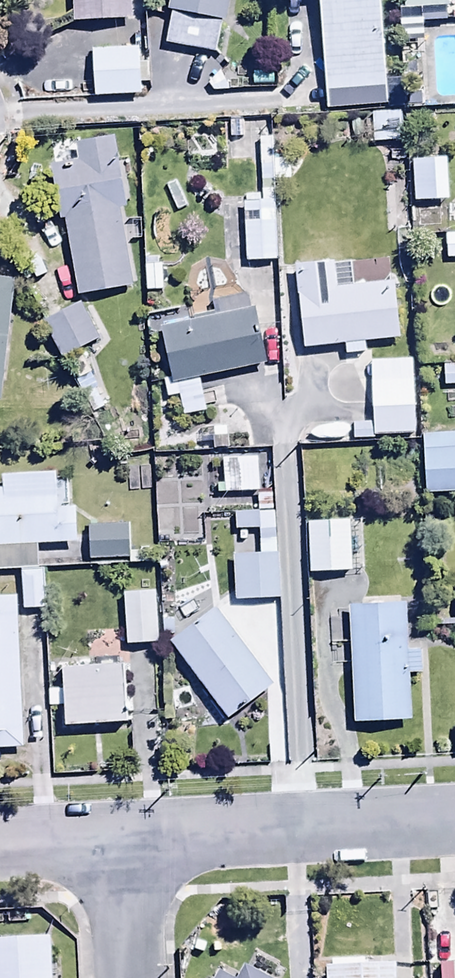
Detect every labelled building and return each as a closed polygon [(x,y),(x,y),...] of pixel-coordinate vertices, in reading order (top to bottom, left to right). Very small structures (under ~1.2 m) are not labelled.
[(72,23),(129,22),(129,0),(72,0),(72,23)] [(164,47),(217,58),(228,0),(173,0),(164,47)] [(138,34),(91,35),(92,80),(139,79),(138,34)] [(399,92),(369,94),(371,123),(400,121),(399,92)] [(80,164),(49,168),(56,220),(64,219),(74,297),(131,289),(121,210),(125,209),(116,138),(77,143),(80,164)] [(432,138),(410,138),(410,182),(433,182),(432,138)] [(277,264),(276,183),(289,182),(289,162),(274,162),(273,140),(260,140),(261,206),(244,207),(244,265),(277,264)] [(351,261),(296,266),(304,352),(342,348),(343,354),(366,352),(365,344),(400,341),(395,281),(354,285),(351,261)] [(0,278),(0,402),(3,402),(17,279),(0,278)] [(97,343),(78,304),(42,322),(61,361),(97,343)] [(183,418),(204,413),(195,379),(266,361),(253,311),(161,334),(183,418)] [(413,344),(369,345),(370,415),(414,415),(413,344)] [(423,437),(426,497),(454,496),(454,435),(423,437)] [(258,494),(258,460),(222,460),(223,485),(217,486),(217,494),(258,494)] [(21,572),(23,611),(43,610),(42,569),(78,568),(76,510),(57,511),(55,475),(3,477),(3,491),(0,491),(0,573),(21,572)] [(350,502),(307,503),(309,554),(352,553),(350,502)] [(88,509),(87,547),(126,547),(126,510),(88,509)] [(278,538),(234,539),(235,582),(279,581),(278,538)] [(156,572),(122,572),(123,629),(157,629),(156,572)] [(269,666),(212,588),(168,620),(225,698),(269,666)] [(405,588),(348,589),(349,706),(406,706),(405,588)] [(16,600),(0,600),(0,751),(23,750),(16,600)] [(62,665),(66,728),(127,725),(123,662),(62,665)] [(0,922),(0,977),(64,977),(61,920),(0,922)] [(284,973),(276,969),(278,966),(252,952),(238,977),(219,968),(214,977),(281,977),(284,973)] [(439,965),(439,977),(454,977),(454,965),(439,965)]
